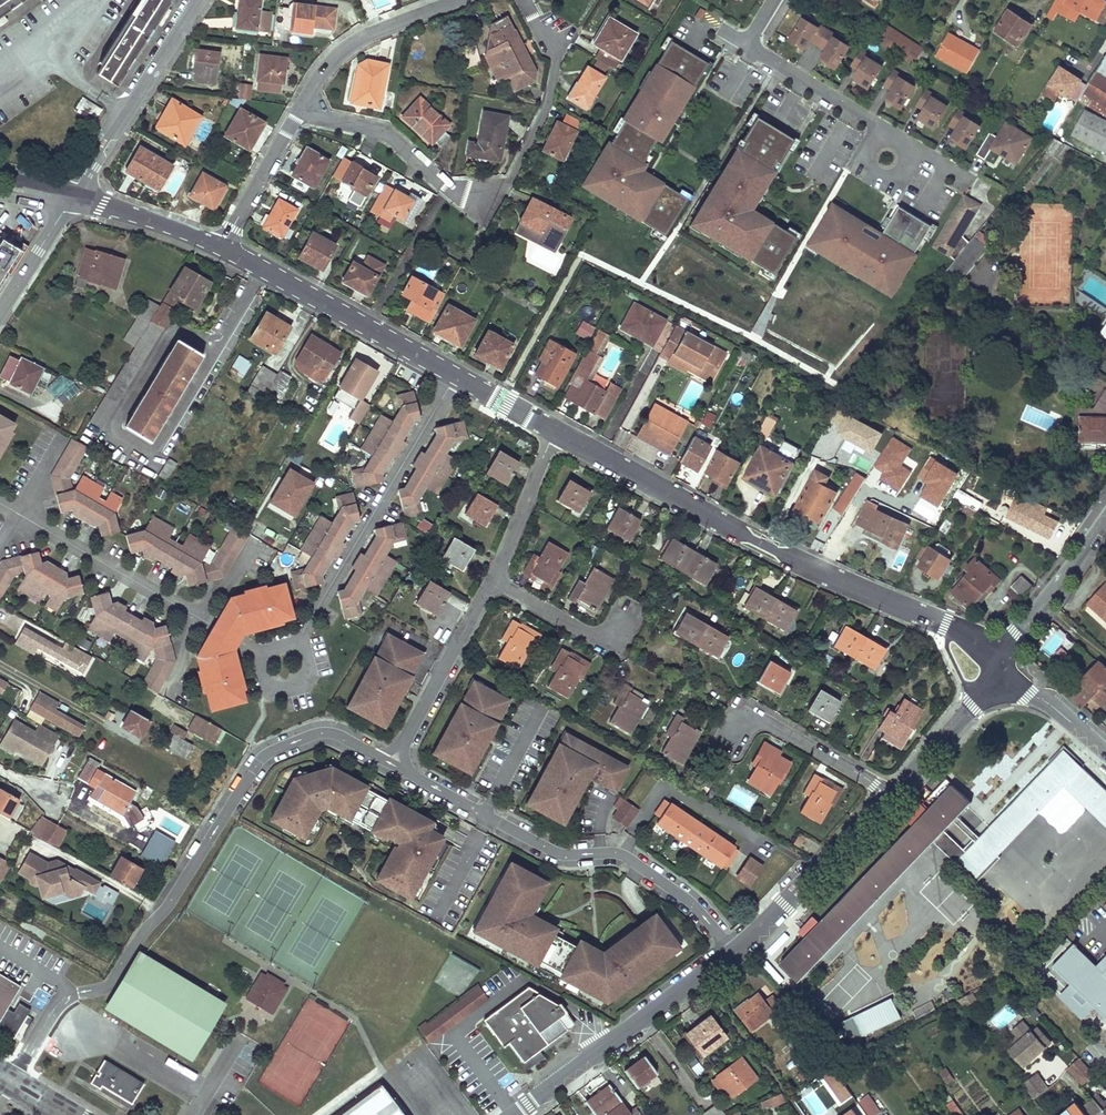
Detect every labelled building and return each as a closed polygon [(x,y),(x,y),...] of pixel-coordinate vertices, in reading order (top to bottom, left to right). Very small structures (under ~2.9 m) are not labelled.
[(1,16),(2,15),(24,0),(0,0),(0,17),(1,16)] [(96,73),(116,86),(151,32),(157,22),(166,8),(171,0),(143,0),(126,26),(112,49),(106,45),(102,51),(108,54),(96,73)] [(120,22),(126,26),(143,0),(135,0),(120,22)] [(235,29),(257,31),(259,13),(260,0),(238,0),(235,29)] [(1053,5),(1060,9),(1064,2),(1097,19),(1105,2),(1103,0),(1056,0),(1053,5)] [(1105,2),(1097,19),(1105,23),(1105,20),(1105,2)] [(335,9),(294,4),(291,31),(310,33),(311,24),(315,25),(315,27),(333,29),(335,9)] [(289,9),(279,7),(277,26),(287,27),(289,9)] [(849,13),(839,7),(836,12),(846,19),(849,13)] [(166,8),(157,22),(160,24),(168,10),(166,8)] [(704,11),(699,8),(693,17),(698,20),(704,11)] [(1019,13),(1011,8),(995,32),(1017,46),(1030,26),(1017,17),(1019,13)] [(259,13),(257,31),(269,33),(271,14),(259,13)] [(1030,26),(1033,23),(1019,13),(1017,17),(1030,26)] [(535,72),(506,16),(490,24),(484,55),(491,69),(500,64),(507,78),(514,90),(533,81),(535,72)] [(817,28),(819,25),(806,17),(804,20),(817,28)] [(635,34),(609,18),(593,44),(601,48),(595,59),(614,70),(635,34)] [(818,45),(827,30),(819,25),(817,28),(804,20),(802,18),(789,41),(796,45),(797,43),(805,48),(810,41),(818,45)] [(922,50),(882,25),(874,38),(914,63),(919,55),(922,50)] [(835,35),(827,30),(818,45),(825,50),(821,57),(829,62),(828,64),(835,69),(848,46),(847,45),(833,37),(835,35)] [(955,40),(956,38),(956,37),(948,33),(935,56),(967,73),(979,51),(967,44),(966,46),(955,40)] [(848,43),(835,35),(833,37),(847,45),(848,43)] [(956,38),(955,40),(966,46),(967,44),(956,38)] [(687,96),(707,64),(670,41),(650,73),(653,75),(643,92),(640,90),(635,99),(640,102),(637,108),(631,104),(623,117),(621,115),(611,131),(615,134),(608,146),(606,145),(601,154),(606,157),(599,168),(594,165),(585,179),(595,186),(591,192),(614,206),(616,203),(634,213),(632,217),(652,229),(664,236),(686,199),(675,192),(655,179),(652,183),(643,177),(641,180),(634,176),(639,168),(635,166),(637,162),(641,164),(642,162),(662,130),(658,128),(665,117),(672,121),(677,113),(674,111),(684,94),(687,96)] [(219,53),(196,50),(193,72),(195,72),(194,81),(215,83),(219,53)] [(868,55),(860,50),(850,65),(858,70),(854,77),(862,82),(860,84),(868,89),(881,66),(879,65),(866,57),(868,55)] [(286,58),(260,55),(257,88),(280,91),(280,83),(285,83),(287,71),(285,71),(286,58)] [(881,63),(868,55),(866,57),(879,65),(881,63)] [(919,55),(914,63),(920,68),(925,59),(919,55)] [(1096,73),(1105,79),(1105,56),(1096,73)] [(353,96),(367,99),(366,104),(378,107),(387,65),(366,61),(358,65),(353,96)] [(500,64),(491,69),(498,82),(507,78),(500,64)] [(604,78),(587,68),(569,98),(585,108),(604,78)] [(1082,94),(1086,88),(1078,83),(1080,81),(1060,68),(1049,85),(1060,92),(1076,103),(1078,101),(1082,94)] [(900,75),(892,70),(883,85),(891,90),(886,97),(894,102),(893,104),(900,109),(914,86),(912,85),(899,77),(900,75)] [(1082,94),(1105,108),(1105,79),(1096,73),(1087,85),(1086,88),(1082,94)] [(913,82),(900,75),(899,77),(912,85),(913,82)] [(250,86),(239,84),(238,98),(249,100),(250,86)] [(1049,85),(1043,94),(1054,101),(1060,92),(1049,85)] [(933,94),(925,89),(916,105),(923,110),(919,117),(927,122),(926,124),(933,128),(946,106),(945,105),(932,97),(933,94)] [(946,102),(933,94),(932,97),(945,105),(946,102)] [(1082,94),(1078,101),(1105,117),(1105,108),(1082,94)] [(101,109),(82,97),(74,109),(93,122),(101,109)] [(443,130),(448,124),(419,98),(402,117),(431,143),(433,141),(439,147),(449,136),(443,130)] [(172,99),(166,110),(169,112),(159,129),(183,144),(200,117),(172,99)] [(159,129),(169,112),(166,110),(165,109),(155,127),(159,129)] [(246,147),(251,137),(254,139),(264,123),(240,109),(225,135),(246,147)] [(966,114),(958,109),(948,125),(956,129),(952,137),(960,142),(958,144),(966,148),(979,126),(977,125),(964,117),(966,114)] [(476,142),(468,141),(465,155),(489,159),(490,155),(498,156),(499,148),(501,149),(507,116),(483,111),(476,142)] [(1085,111),(1072,136),(1105,154),(1105,121),(1085,111)] [(979,122),(966,114),(964,117),(977,125),(979,122)] [(1026,117),(1023,123),(1033,128),(1036,123),(1026,117)] [(772,275),(795,237),(783,230),(763,218),(761,221),(752,216),(748,222),(741,217),(743,214),(740,212),(746,202),(751,205),(772,171),(768,169),(773,161),(777,163),(791,140),(756,118),(741,142),(745,144),(740,152),(736,150),(723,172),(725,174),(717,188),(711,197),(708,195),(692,220),(702,227),(700,231),(723,245),(725,241),(742,252),(740,255),(761,268),(772,275)] [(989,133),(976,154),(984,159),(991,149),(999,154),(1001,151),(1006,154),(1004,157),(1015,164),(1031,138),(1006,122),(997,137),(989,133)] [(575,132),(556,123),(543,151),(562,160),(575,132)] [(254,139),(251,137),(246,147),(249,149),(255,139),(254,139)] [(741,142),(739,140),(734,148),(736,150),(740,152),(745,144),(741,142)] [(201,146),(194,142),(191,146),(198,150),(201,146)] [(125,171),(144,183),(147,179),(160,187),(172,166),(139,147),(125,171)] [(501,149),(499,148),(498,156),(490,155),(489,159),(499,161),(501,149)] [(327,161),(306,149),(292,175),(313,186),(327,161)] [(1012,169),(1015,164),(1004,157),(1001,162),(1012,169)] [(361,167),(362,166),(353,161),(341,181),(350,187),(349,188),(364,197),(376,176),(361,167)] [(777,163),(773,161),(768,169),(772,171),(774,173),(779,165),(777,163)] [(652,176),(639,168),(634,176),(641,180),(643,177),(652,183),(655,179),(655,178),(652,176)] [(224,186),(202,174),(190,195),(212,208),(224,186)] [(585,179),(582,178),(577,186),(590,194),(591,192),(595,186),(585,179)] [(160,187),(147,179),(144,183),(158,190),(160,187)] [(402,194),(403,193),(395,189),(394,190),(384,184),(369,211),(379,217),(383,210),(393,215),(407,223),(420,199),(409,193),(406,197),(402,194)] [(717,188),(711,184),(705,193),(708,195),(711,197),(717,188)] [(675,192),(686,199),(690,193),(679,186),(675,192)] [(981,206),(964,196),(934,248),(951,258),(981,206)] [(268,215),(270,217),(263,228),(281,237),(296,209),(278,199),(268,215)] [(520,221),(541,232),(539,235),(558,245),(571,220),(532,200),(520,221)] [(748,222),(752,216),(747,213),(751,205),(746,202),(740,212),(743,214),(741,217),(748,222)] [(845,208),(835,202),(832,208),(841,214),(845,208)] [(634,213),(616,203),(614,206),(613,209),(630,219),(632,217),(634,213)] [(897,205),(879,235),(875,241),(877,242),(875,247),(867,242),(871,236),(862,230),(864,227),(841,214),(832,208),(809,245),(818,251),(841,265),(843,261),(861,272),(859,276),(882,290),(887,281),(896,287),(904,273),(900,270),(906,260),(911,263),(933,227),(897,205)] [(393,215),(383,210),(379,217),(389,222),(393,215)] [(759,212),(756,210),(752,216),(761,221),(763,218),(764,216),(759,212)] [(263,228),(270,217),(268,215),(261,226),(263,228)] [(702,227),(692,220),(688,227),(698,233),(700,231),(702,227)] [(541,232),(520,221),(515,231),(554,252),(558,245),(539,235),(541,232)] [(798,231),(787,224),(783,230),(795,237),(798,231)] [(875,247),(877,242),(875,241),(879,235),(874,232),(865,226),(864,227),(862,230),(871,236),(867,242),(875,247)] [(9,243),(12,237),(0,229),(0,237),(9,243)] [(664,236),(652,229),(649,235),(660,242),(664,236)] [(335,245),(312,233),(298,257),(321,270),(335,245)] [(980,236),(976,233),(945,271),(960,281),(987,249),(976,240),(979,237),(980,236)] [(6,272),(10,274),(27,247),(12,237),(9,243),(0,237),(0,281),(6,272)] [(990,246),(979,237),(976,240),(987,249),(990,246)] [(742,252),(725,241),(723,245),(721,247),(739,258),(740,255),(742,252)] [(818,251),(809,245),(805,251),(815,257),(818,251)] [(123,260),(85,249),(77,278),(114,289),(123,260)] [(1084,261),(1090,252),(1085,249),(1079,258),(1084,261)] [(361,267),(352,262),(342,281),(366,294),(383,265),(367,256),(361,267)] [(905,273),(911,263),(906,260),(900,270),(904,273),(905,273)] [(861,272),(843,261),(841,265),(840,267),(858,278),(859,276),(861,272)] [(772,275),(761,268),(757,274),(768,281),(772,275)] [(135,346),(89,422),(101,429),(180,301),(194,309),(210,284),(185,269),(160,308),(148,301),(134,324),(144,331),(135,346)] [(411,277),(401,294),(411,300),(406,309),(429,321),(440,301),(427,293),(430,288),(411,277)] [(891,295),(896,287),(887,281),(882,290),(891,295)] [(527,300),(502,286),(498,292),(524,306),(527,300)] [(637,299),(640,295),(631,290),(628,294),(637,299)] [(542,308),(527,300),(524,306),(538,315),(542,308)] [(661,351),(675,327),(634,304),(622,326),(640,336),(639,338),(661,351)] [(435,328),(449,337),(448,339),(459,345),(473,320),(447,306),(435,328)] [(289,329),(264,315),(249,340),(274,354),(289,329)] [(588,340),(595,327),(582,320),(575,333),(588,340)] [(144,331),(134,324),(124,340),(135,346),(144,331)] [(640,336),(622,326),(620,328),(639,338),(640,336)] [(680,367),(681,367),(683,366),(684,366),(685,365),(686,363),(691,366),(691,365),(714,378),(727,355),(675,327),(661,351),(671,357),(669,359),(668,361),(677,366),(679,367),(680,367)] [(448,339),(449,337),(435,328),(433,331),(448,339)] [(607,334),(597,329),(586,349),(596,354),(607,334)] [(488,332),(477,350),(485,355),(487,356),(485,359),(499,367),(511,345),(488,332)] [(309,338),(327,349),(328,347),(330,345),(311,334),(309,338)] [(988,353),(988,337),(974,337),(974,353),(988,353)] [(327,349),(309,338),(296,359),(325,377),(339,354),(328,347),(327,349)] [(202,356),(177,340),(126,427),(151,442),(202,356)] [(542,361),(553,342),(549,341),(539,359),(542,361)] [(574,354),(553,342),(542,361),(535,374),(557,385),(574,354)] [(751,353),(740,348),(735,359),(745,364),(751,353)] [(573,374),(577,376),(565,397),(593,413),(605,392),(588,382),(584,381),(599,356),(596,354),(586,349),(573,374)] [(485,359),(487,356),(485,355),(477,350),(477,351),(475,354),(485,359)] [(239,356),(230,371),(241,378),(250,363),(239,356)] [(602,357),(599,356),(584,381),(588,382),(602,357)] [(42,369),(22,359),(9,384),(30,394),(42,369)] [(368,368),(355,360),(339,387),(360,400),(374,376),(366,371),(368,368)] [(677,366),(668,361),(667,364),(686,375),(688,373),(710,385),(714,378),(691,365),(691,366),(686,363),(685,365),(684,366),(683,366),(681,367),(680,367),(679,367),(677,366)] [(277,375),(263,366),(250,387),(251,388),(264,396),(265,395),(265,394),(277,375)] [(1078,375),(1066,367),(1061,375),(1073,382),(1078,375)] [(265,394),(265,395),(275,401),(290,376),(282,371),(281,372),(280,371),(277,375),(265,394)] [(1069,383),(1061,377),(1057,383),(1066,388),(1069,383)] [(819,389),(810,384),(806,390),(816,396),(819,389)] [(260,402),(264,396),(251,388),(247,394),(260,402)] [(1096,405),(1095,410),(1074,406),(1074,424),(1081,424),(1081,441),(1102,442),(1102,449),(1105,449),(1105,391),(1096,405)] [(393,423),(405,430),(407,431),(412,423),(414,419),(420,418),(413,392),(400,396),(402,406),(400,411),(393,423)] [(657,396),(653,403),(686,421),(690,414),(657,396)] [(686,421),(653,403),(635,436),(668,454),(686,421)] [(828,428),(873,452),(883,432),(839,409),(828,428)] [(700,422),(709,427),(716,415),(707,410),(700,422)] [(381,416),(377,423),(384,427),(388,420),(381,416)] [(775,421),(767,416),(757,434),(765,439),(775,421)] [(13,435),(11,433),(15,425),(0,417),(0,458),(13,435)] [(377,423),(372,433),(397,448),(400,443),(402,440),(407,432),(407,431),(405,430),(393,423),(388,420),(384,427),(377,423)] [(463,421),(438,427),(439,432),(437,436),(431,445),(446,454),(454,441),(455,440),(456,437),(466,434),(463,421)] [(373,447),(369,453),(373,456),(388,465),(393,456),(397,448),(372,433),(365,443),(373,447)] [(709,447),(692,437),(679,461),(696,470),(709,447)] [(88,447),(77,441),(72,439),(68,447),(83,455),(88,447)] [(397,448),(393,456),(397,459),(407,443),(402,440),(400,443),(397,448)] [(373,447),(365,443),(362,449),(369,453),(373,447)] [(446,454),(431,445),(425,454),(420,462),(421,462),(447,478),(453,468),(447,464),(451,457),(446,454)] [(79,461),(83,455),(68,447),(64,453),(79,461)] [(776,454),(762,447),(745,477),(776,494),(792,463),(776,454)] [(776,454),(792,463),(796,456),(780,447),(776,454)] [(499,451),(485,473),(504,484),(510,474),(511,475),(518,462),(499,451)] [(706,471),(718,478),(716,481),(726,487),(739,463),(718,451),(706,471)] [(420,462),(425,454),(421,452),(412,467),(416,469),(421,462),(420,462)] [(79,461),(64,453),(60,460),(75,468),(79,461)] [(352,475),(356,489),(381,483),(380,478),(382,474),(388,465),(373,456),(366,468),(363,472),(352,475)] [(447,464),(453,468),(457,461),(451,457),(447,464)] [(168,459),(158,476),(167,481),(176,464),(168,459)] [(75,468),(60,460),(57,466),(71,475),(75,468)] [(421,462),(416,469),(411,479),(426,488),(430,490),(434,484),(441,488),(447,478),(421,462)] [(71,475),(57,466),(51,477),(69,480),(68,479),(71,475)] [(267,502),(294,517),(314,481),(287,466),(267,502)] [(827,478),(816,471),(793,513),(806,521),(809,516),(820,522),(836,493),(824,485),(827,478)] [(843,513),(865,478),(857,473),(835,508),(843,513)] [(69,483),(69,480),(51,477),(54,488),(69,484),(69,483)] [(110,496),(120,502),(122,500),(82,477),(81,480),(92,486),(110,496)] [(426,488),(411,479),(405,488),(404,491),(399,493),(405,517),(419,514),(416,505),(419,500),(426,488)] [(71,492),(69,490),(68,492),(56,496),(60,513),(72,509),(75,508),(78,510),(92,486),(81,480),(75,490),(74,491),(71,492)] [(589,492),(569,481),(558,500),(578,512),(589,492)] [(69,490),(70,487),(69,484),(54,488),(56,496),(68,492),(69,490)] [(437,494),(441,488),(434,484),(430,490),(437,494)] [(92,486),(78,510),(80,511),(79,513),(94,522),(95,520),(110,496),(92,486)] [(981,504),(958,490),(953,497),(965,505),(962,510),(973,517),(981,504)] [(880,496),(872,492),(857,523),(865,527),(886,538),(884,543),(886,544),(884,545),(893,549),(896,548),(907,526),(874,510),(880,496)] [(347,533),(353,523),(354,520),(360,518),(353,494),(340,498),(343,508),(340,512),(333,524),(347,533)] [(477,494),(464,514),(484,526),(496,506),(477,494)] [(1053,511),(1022,495),(1018,504),(1027,510),(1020,524),(1040,535),(1053,511)] [(110,496),(95,520),(97,521),(98,524),(102,537),(119,532),(114,514),(120,502),(110,496)] [(253,502),(245,496),(241,502),(249,508),(253,502)] [(241,510),(229,503),(224,512),(235,518),(241,510)] [(75,508),(72,509),(74,516),(92,526),(98,524),(97,521),(95,520),(94,522),(79,513),(80,511),(78,510),(75,508)] [(616,510),(606,528),(629,541),(640,521),(628,514),(627,516),(616,510)] [(421,516),(415,526),(427,533),(433,524),(421,516)] [(321,517),(317,524),(324,529),(328,522),(321,517)] [(152,518),(151,520),(173,533),(175,531),(152,518)] [(130,553),(142,550),(145,549),(147,550),(160,526),(151,520),(144,532),(126,537),(130,553)] [(317,524),(311,534),(337,549),(342,542),(347,533),(333,524),(328,522),(324,529),(317,524)] [(386,556),(393,543),(395,539),(406,536),(403,522),(377,529),(378,534),(376,537),(370,547),(386,556)] [(160,526),(147,550),(150,552),(149,555),(155,558),(164,563),(176,542),(170,539),(173,533),(160,526)] [(244,544),(249,535),(242,532),(234,527),(229,535),(244,544)] [(886,538),(865,527),(863,533),(884,543),(886,538)] [(312,549),(308,555),(313,558),(327,566),(333,557),(337,549),(311,534),(305,545),(312,549)] [(240,551),(244,544),(229,535),(224,543),(240,551)] [(196,547),(207,553),(208,551),(185,537),(184,540),(196,547)] [(460,570),(472,551),(452,538),(441,558),(460,570)] [(196,547),(184,540),(181,545),(176,542),(164,563),(173,568),(178,571),(180,569),(182,570),(196,547)] [(682,572),(693,552),(681,545),(680,547),(669,541),(659,559),(682,572)] [(342,542),(333,557),(337,560),(346,545),(342,542)] [(534,554),(523,573),(530,577),(532,574),(548,583),(555,572),(557,572),(568,553),(548,542),(539,557),(534,554)] [(240,551),(224,543),(220,550),(235,558),(240,551)] [(950,560),(925,543),(916,558),(922,562),(919,566),(938,579),(950,560)] [(305,545),(301,551),(308,555),(312,549),(305,545)] [(188,587),(206,582),(202,569),(204,568),(201,566),(201,563),(207,553),(196,547),(182,570),(184,572),(185,574),(186,576),(188,586),(188,587)] [(365,555),(360,563),(387,579),(393,569),(386,566),(391,559),(386,556),(370,547),(365,555)] [(145,549),(142,550),(144,558),(152,562),(155,558),(149,555),(150,552),(147,550),(145,549)] [(231,566),(235,558),(220,550),(216,557),(231,566)] [(30,593),(44,569),(41,567),(40,564),(37,552),(20,557),(23,569),(21,573),(23,573),(25,576),(18,587),(30,593)] [(693,552),(682,572),(705,585),(715,567),(704,561),(705,558),(693,552)] [(360,563),(365,555),(361,553),(352,568),(356,571),(360,563)] [(23,569),(20,557),(12,559),(16,575),(20,574),(21,573),(23,569)] [(231,566),(216,557),(212,563),(224,578),(231,566)] [(313,558),(307,568),(321,576),(327,566),(313,558)] [(998,580),(974,558),(964,569),(966,570),(959,578),(962,581),(952,591),(969,606),(976,599),(986,588),(988,590),(998,580)] [(16,575),(12,559),(2,561),(12,577),(16,575)] [(391,559),(386,566),(393,569),(397,562),(391,559)] [(2,561),(0,564),(0,577),(9,582),(12,577),(2,561)] [(64,580),(66,579),(65,573),(48,563),(40,564),(41,567),(44,569),(45,567),(60,575),(59,577),(61,579),(64,580)] [(224,578),(212,563),(209,564),(213,580),(224,578)] [(350,580),(366,589),(371,592),(375,586),(381,589),(387,579),(360,563),(356,571),(350,580)] [(213,580),(209,564),(206,565),(204,568),(202,569),(206,582),(213,580)] [(44,569),(30,593),(47,603),(48,603),(61,579),(59,577),(60,575),(45,567),(44,569)] [(178,571),(173,568),(170,573),(178,577),(186,576),(185,574),(184,572),(182,570),(180,569),(178,571)] [(297,590),(320,584),(320,579),(321,576),(307,568),(305,570),(303,574),(293,577),(297,590)] [(589,609),(593,611),(602,596),(603,596),(612,579),(593,568),(584,583),(579,580),(568,599),(575,603),(577,600),(589,607),(589,609)] [(555,572),(548,583),(552,585),(559,574),(555,572)] [(532,574),(530,577),(550,589),(552,585),(532,574)] [(64,580),(61,579),(48,603),(59,609),(65,598),(84,593),(79,576),(66,579),(64,580)] [(1021,597),(1031,587),(1019,576),(1009,587),(1011,589),(1008,593),(1015,600),(1019,595),(1021,597)] [(0,577),(0,586),(5,589),(9,582),(0,577)] [(350,580),(345,589),(360,598),(366,589),(350,580)] [(450,593),(428,580),(415,603),(432,613),(438,603),(442,605),(450,593)] [(294,618),(285,583),(267,588),(265,584),(244,590),(244,593),(231,597),(221,615),(251,632),(283,624),(285,620),(294,618)] [(1089,603),(1105,619),(1105,584),(1089,603)] [(375,586),(371,592),(377,596),(381,589),(375,586)] [(47,603),(30,593),(18,587),(17,590),(57,612),(59,609),(48,603),(47,603)] [(755,588),(743,608),(763,620),(775,600),(755,588)] [(988,590),(986,588),(976,599),(979,602),(988,590)] [(345,589),(344,590),(342,594),(339,595),(346,620),(359,616),(356,606),(359,601),(360,598),(345,589)] [(107,593),(91,598),(96,616),(89,627),(111,640),(115,634),(120,638),(126,641),(123,646),(146,659),(153,648),(156,650),(158,647),(170,644),(166,626),(154,630),(152,630),(146,627),(147,625),(141,622),(124,612),(119,609),(117,611),(111,607),(110,605),(107,593)] [(775,600),(763,620),(784,631),(795,611),(775,600)] [(118,603),(110,605),(111,607),(117,611),(119,609),(124,612),(126,608),(118,603)] [(78,617),(86,619),(89,610),(81,608),(78,617)] [(694,645),(706,624),(687,614),(675,634),(694,645)] [(246,689),(235,647),(243,634),(251,632),(221,615),(197,657),(200,670),(197,671),(203,693),(206,692),(211,710),(246,701),(243,692),(245,691),(246,689)] [(144,618),(141,622),(147,625),(146,627),(152,630),(154,630),(152,622),(144,618)] [(520,625),(512,621),(502,640),(507,643),(498,658),(518,670),(528,652),(527,650),(534,638),(518,629),(520,625)] [(727,636),(706,624),(694,645),(715,657),(727,636)] [(527,650),(528,652),(530,653),(539,636),(520,625),(518,629),(534,638),(527,650)] [(61,647),(24,626),(14,643),(34,654),(37,648),(82,673),(91,657),(64,642),(61,647)] [(832,646),(853,658),(865,638),(844,626),(832,646)] [(111,640),(89,627),(88,630),(110,642),(111,640)] [(1050,657),(1069,638),(1058,628),(1040,646),(1050,657)] [(353,709),(379,724),(384,716),(388,718),(424,653),(386,632),(365,671),(367,672),(364,678),(361,677),(348,701),(355,706),(353,709)] [(885,649),(865,638),(853,658),(873,669),(885,649)] [(172,651),(170,644),(158,647),(156,650),(155,652),(155,656),(172,651)] [(146,659),(123,646),(122,649),(144,662),(146,659)] [(562,649),(551,668),(556,671),(548,687),(567,698),(578,680),(578,679),(577,677),(584,666),(568,657),(570,653),(562,649)] [(175,663),(172,651),(155,656),(157,661),(175,663)] [(589,664),(570,653),(568,657),(584,666),(577,677),(578,679),(578,680),(580,681),(589,664)] [(169,675),(175,663),(157,661),(154,666),(169,675)] [(789,672),(769,661),(758,681),(777,692),(789,672)] [(1098,662),(1078,684),(1091,695),(1104,707),(1105,704),(1105,669),(1098,662)] [(169,675),(154,666),(150,672),(165,681),(169,675)] [(165,681),(150,672),(146,679),(162,687),(165,681)] [(162,687),(146,679),(143,685),(158,694),(162,687)] [(445,755),(443,758),(467,771),(472,763),(476,765),(506,710),(501,707),(505,699),(477,684),(473,691),(471,690),(456,717),(458,718),(455,725),(453,723),(438,751),(445,755)] [(1091,695),(1078,684),(1069,694),(1082,706),(1091,695)] [(620,706),(611,722),(630,734),(640,717),(639,717),(648,701),(643,699),(642,700),(630,693),(632,689),(625,685),(614,704),(620,706)] [(839,701),(820,690),(808,709),(828,721),(839,701)] [(29,709),(78,737),(85,725),(65,714),(56,709),(55,708),(58,702),(39,691),(29,709)] [(510,702),(505,699),(501,707),(506,710),(510,702)] [(889,711),(877,728),(883,732),(896,741),(906,726),(911,730),(922,712),(903,699),(893,714),(889,711)] [(355,706),(348,701),(345,705),(353,709),(355,706)] [(60,702),(56,709),(65,714),(69,707),(60,702)] [(150,720),(132,710),(123,726),(141,736),(150,720)] [(665,733),(671,737),(662,752),(681,764),(692,747),(690,747),(700,730),(695,728),(694,729),(683,722),(685,719),(677,714),(665,733)] [(191,733),(200,718),(196,716),(188,731),(191,733)] [(388,718),(384,716),(379,724),(383,726),(388,718)] [(39,724),(35,731),(13,718),(0,740),(0,747),(14,755),(16,750),(35,761),(41,750),(46,753),(50,745),(53,747),(59,736),(39,724)] [(219,728),(200,718),(191,733),(213,745),(215,741),(212,739),(219,728)] [(896,741),(883,732),(880,738),(899,749),(911,730),(906,726),(896,741)] [(172,732),(173,733),(182,738),(186,733),(175,727),(172,732)] [(222,730),(219,728),(212,739),(215,741),(222,730)] [(182,738),(173,733),(166,747),(186,757),(193,744),(182,738)] [(537,802),(535,805),(558,819),(563,811),(567,813),(578,793),(576,792),(580,786),(582,787),(590,775),(601,781),(599,783),(610,789),(616,780),(621,783),(630,767),(605,753),(604,755),(597,751),(598,749),(571,733),(567,740),(564,739),(530,797),(537,802)] [(772,749),(765,744),(753,764),(757,766),(748,782),(769,794),(787,763),(770,753),(772,749)] [(42,765),(53,747),(50,745),(46,753),(41,750),(35,761),(42,765)] [(959,859),(977,876),(997,855),(1042,810),(1064,787),(1088,809),(1105,826),(1105,791),(1063,750),(979,838),(978,838),(975,842),(959,859)] [(87,764),(97,770),(100,765),(90,758),(87,764)] [(476,765),(472,763),(467,771),(471,773),(476,765)] [(97,770),(87,764),(79,778),(96,788),(91,796),(122,815),(135,793),(97,770)] [(330,767),(325,775),(331,779),(335,770),(330,767)] [(291,831),(303,838),(307,830),(321,804),(372,831),(374,826),(388,833),(395,837),(399,837),(400,844),(398,849),(394,847),(377,880),(385,885),(386,882),(396,887),(395,890),(410,898),(443,837),(428,829),(421,825),(425,818),(388,798),(387,801),(365,789),(366,786),(335,770),(331,779),(325,775),(323,776),(321,769),(306,774),(302,776),(299,781),(293,778),(270,820),(281,826),(282,825),(291,830),(291,831)] [(296,771),(293,778),(299,781),(302,776),(306,774),(305,771),(301,773),(296,771)] [(820,824),(830,806),(831,804),(829,804),(836,792),(820,782),(823,779),(815,774),(803,795),(808,797),(800,812),(820,824)] [(1012,776),(1000,778),(1003,790),(1014,788),(1012,776)] [(831,804),(830,806),(832,807),(842,790),(823,779),(820,782),(836,792),(829,804),(831,804)] [(615,792),(621,783),(616,780),(610,789),(615,792)] [(960,793),(952,785),(939,799),(915,824),(780,964),(799,981),(933,841),(937,838),(944,830),(953,820),(957,816),(970,802),(960,793)] [(1088,809),(1064,787),(1042,810),(1066,832),(1088,809)] [(7,819),(18,800),(3,792),(0,796),(0,815),(7,819)] [(915,824),(939,799),(934,794),(910,819),(915,824)] [(625,828),(641,806),(628,797),(613,819),(625,828)] [(669,804),(663,799),(654,813),(660,817),(656,823),(721,867),(722,865),(727,868),(739,850),(735,847),(735,846),(670,802),(669,804)] [(567,813),(563,811),(558,819),(562,821),(567,813)] [(979,838),(957,816),(953,820),(972,840),(975,842),(978,838),(979,838)] [(38,836),(46,821),(41,818),(36,826),(34,826),(31,832),(38,836)] [(432,822),(425,818),(421,825),(428,829),(432,822)] [(625,828),(613,819),(609,825),(621,833),(625,828)] [(46,821),(38,836),(57,847),(65,831),(46,821)] [(281,826),(279,829),(289,834),(291,831),(291,830),(282,825),(281,826)] [(388,833),(374,826),(372,831),(385,838),(388,833)] [(159,867),(175,841),(154,829),(139,855),(159,867)] [(963,849),(944,830),(937,838),(933,841),(955,863),(973,880),(977,876),(959,859),(975,842),(972,840),(963,849)] [(806,839),(801,835),(795,844),(801,848),(806,839)] [(48,864),(29,854),(19,873),(29,879),(36,877),(39,888),(42,898),(62,892),(71,897),(80,895),(84,887),(94,893),(99,884),(99,883),(75,870),(73,870),(71,871),(70,873),(66,871),(64,865),(57,862),(48,864)] [(763,865),(749,855),(735,876),(749,886),(763,865)] [(1000,857),(997,855),(973,880),(976,883),(1000,857)] [(10,865),(0,859),(0,882),(10,865)] [(111,876),(131,887),(141,869),(126,861),(122,867),(118,864),(111,876)] [(601,1004),(665,956),(673,950),(668,943),(674,939),(673,939),(655,914),(633,930),(628,934),(629,936),(613,949),(611,947),(610,947),(600,955),(597,957),(577,946),(561,937),(553,933),(555,928),(533,916),(529,914),(536,902),(533,901),(536,896),(541,887),(536,884),(539,878),(538,878),(511,863),(472,935),(601,1004)] [(537,898),(547,880),(539,876),(538,878),(539,878),(536,884),(541,887),(536,896),(537,898)] [(36,877),(29,879),(31,884),(39,888),(36,877)] [(385,885),(384,886),(394,892),(395,890),(396,887),(386,882),(385,885)] [(104,887),(99,884),(94,893),(99,896),(97,899),(104,903),(106,900),(112,903),(113,900),(108,897),(110,893),(102,889),(104,887)] [(108,897),(113,900),(117,893),(104,885),(104,887),(102,889),(110,893),(108,897)] [(62,892),(42,898),(52,903),(71,897),(62,892)] [(533,916),(539,904),(536,902),(529,914),(533,916)] [(561,937),(563,932),(555,928),(553,933),(561,937)] [(613,949),(629,936),(628,934),(633,930),(632,928),(609,945),(610,947),(611,947),(613,949)] [(666,958),(682,946),(675,937),(673,939),(674,939),(668,943),(673,950),(665,956),(666,958)] [(1096,966),(1077,947),(1079,945),(1076,942),(1053,966),(1105,1017),(1105,956),(1096,966)] [(600,955),(579,943),(577,946),(597,957),(600,955)] [(451,952),(434,979),(462,997),(479,969),(451,952)] [(195,1053),(221,1010),(134,958),(116,988),(108,1000),(195,1053)] [(263,970),(246,999),(272,1015),(289,986),(263,970)] [(0,974),(0,1021),(15,996),(21,987),(0,974)] [(428,1041),(430,1043),(489,999),(479,987),(428,1025),(420,1031),(428,1041)] [(528,987),(484,1020),(488,1025),(502,1045),(508,1042),(527,1067),(542,1056),(538,1051),(566,1030),(558,1018),(566,1012),(559,1003),(557,1004),(528,987)] [(962,1006),(977,1000),(973,992),(959,999),(962,1006)] [(773,995),(765,1001),(759,994),(737,1011),(752,1031),(782,1008),(773,995)] [(893,998),(854,1016),(863,1036),(902,1018),(893,998)] [(710,1017),(687,1034),(702,1055),(725,1038),(710,1017)] [(420,1031),(428,1025),(425,1021),(417,1027),(420,1031)] [(1050,1042),(1038,1028),(1033,1032),(1024,1021),(1015,1030),(1019,1034),(1022,1038),(1010,1049),(1024,1065),(1036,1055),(1034,1052),(1038,1049),(1040,1051),(1050,1042)] [(702,1055),(687,1034),(685,1036),(700,1057),(702,1055)] [(1010,1049),(1022,1038),(1019,1034),(1007,1045),(1010,1049)] [(644,1057),(625,1071),(637,1087),(656,1073),(644,1057)] [(741,1059),(718,1076),(719,1078),(720,1079),(732,1094),(733,1096),(756,1079),(741,1059)] [(1096,1075),(1081,1059),(1068,1071),(1083,1087),(1096,1075)] [(143,1084),(104,1060),(90,1084),(100,1090),(102,1087),(131,1103),(143,1084)] [(838,1061),(833,1066),(837,1071),(844,1065),(840,1060),(838,1061)] [(946,1084),(954,1079),(946,1066),(939,1071),(946,1084)] [(811,1082),(802,1072),(797,1076),(805,1086),(811,1082)] [(1028,1090),(1041,1079),(1038,1074),(1024,1085),(1028,1090)] [(720,1079),(719,1078),(713,1082),(726,1099),(732,1094),(720,1079)] [(1035,1099),(1049,1088),(1041,1079),(1028,1090),(1035,1099)] [(334,1114),(403,1114),(379,1083),(334,1114)] [(608,1085),(585,1103),(594,1114),(603,1114),(606,1113),(607,1114),(640,1114),(636,1110),(630,1114),(608,1085)] [(1105,1089),(1094,1099),(1105,1112),(1105,1090),(1105,1089)] [(1094,1099),(1089,1093),(1077,1102),(1082,1109),(1094,1099)] [(780,1094),(761,1102),(762,1108),(772,1104),(773,1105),(783,1101),(780,1094)] [(868,1096),(860,1102),(869,1114),(876,1114),(880,1112),(868,1096)] [(1082,1109),(1077,1102),(1073,1097),(1068,1102),(1072,1107),(1062,1114),(1088,1114),(1082,1109)] [(1094,1099),(1082,1109),(1088,1114),(1105,1114),(1105,1112),(1094,1099)] [(953,1101),(948,1105),(955,1114),(964,1114),(953,1101)] [(703,1113),(704,1114),(725,1114),(717,1105),(703,1113)]
